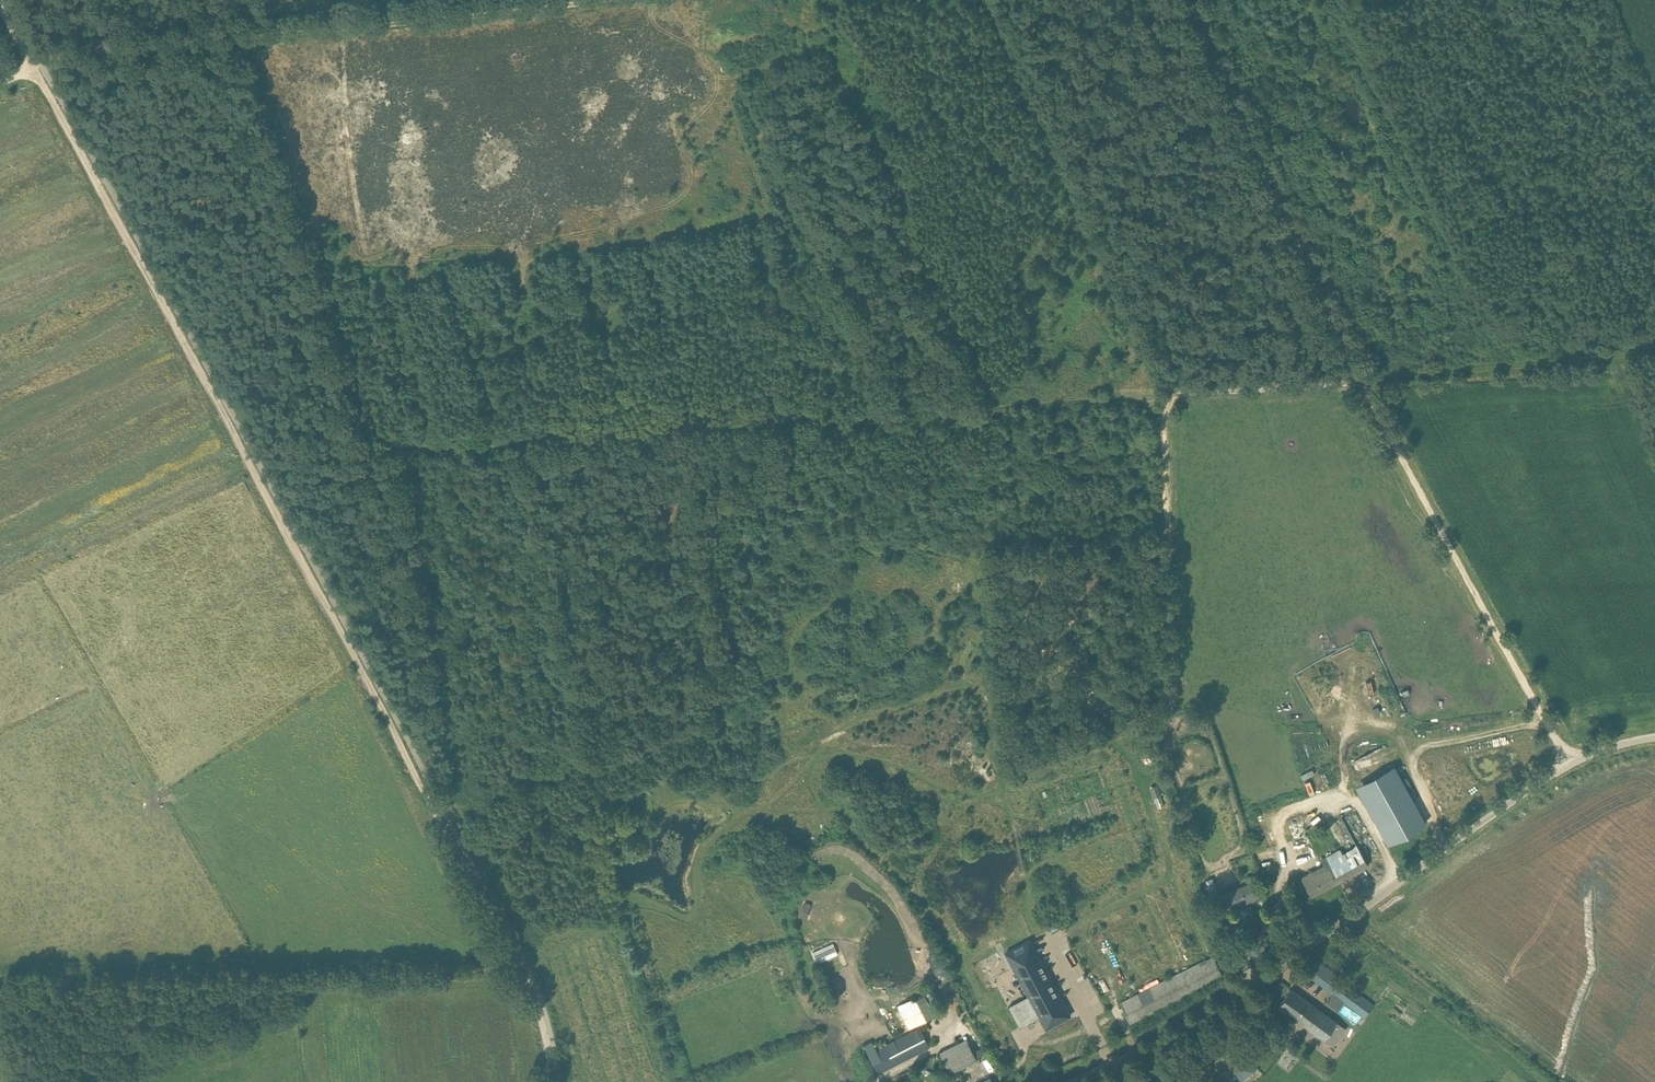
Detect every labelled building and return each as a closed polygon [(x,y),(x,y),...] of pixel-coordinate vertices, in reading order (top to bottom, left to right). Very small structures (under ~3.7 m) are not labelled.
[(1380,761),(1390,757),(1385,745),(1375,750),(1380,761)] [(1415,803),(1377,824),(1387,844),(1426,823),(1415,803)] [(1296,852),(1312,846),(1301,815),(1285,820),(1296,852)] [(1271,845),(1252,852),(1260,877),(1280,870),(1271,845)] [(1312,871),(1302,877),(1307,886),(1313,896),(1368,865),(1357,845),(1342,854),(1339,850),(1321,860),(1324,865),(1325,868),(1314,874),(1312,871)] [(1208,895),(1216,915),(1226,910),(1218,891),(1212,878),(1202,883),(1208,895)] [(1223,894),(1230,909),(1263,895),(1257,880),(1223,894)] [(1030,940),(1006,953),(1028,995),(1009,1006),(1009,1005),(1008,1006),(1019,1028),(1020,1027),(1028,1022),(1030,1026),(1034,1024),(1032,1020),(1040,1016),(1045,1026),(1046,1028),(1070,1015),(1030,940)] [(1265,951),(1261,944),(1248,952),(1253,959),(1265,951)] [(935,952),(928,956),(938,974),(945,970),(935,952)] [(1213,956),(1119,1002),(1125,1013),(1130,1023),(1223,976),(1218,966),(1213,956)] [(1306,974),(1315,981),(1334,994),(1327,1003),(1338,1011),(1345,1003),(1365,1017),(1376,1002),(1326,966),(1317,960),(1306,974)] [(1291,988),(1278,1006),(1333,1046),(1346,1029),(1337,1022),(1291,988)] [(917,1025),(936,1016),(925,994),(906,1004),(917,1025)] [(995,999),(986,1004),(992,1016),(989,1018),(992,1025),(995,1023),(1003,1036),(1010,1032),(1011,1033),(1020,1028),(1019,1028),(1008,1006),(1003,997),(996,1001),(995,999)] [(872,1041),(864,1045),(879,1073),(929,1047),(919,1027),(876,1049),(872,1041)] [(1241,1043),(1203,1069),(1212,1081),(1237,1081),(1259,1068),(1254,1060),(1275,1046),(1268,1036),(1246,1050),(1241,1043)] [(977,1059),(975,1055),(967,1038),(940,1052),(950,1072),(977,1059)]
